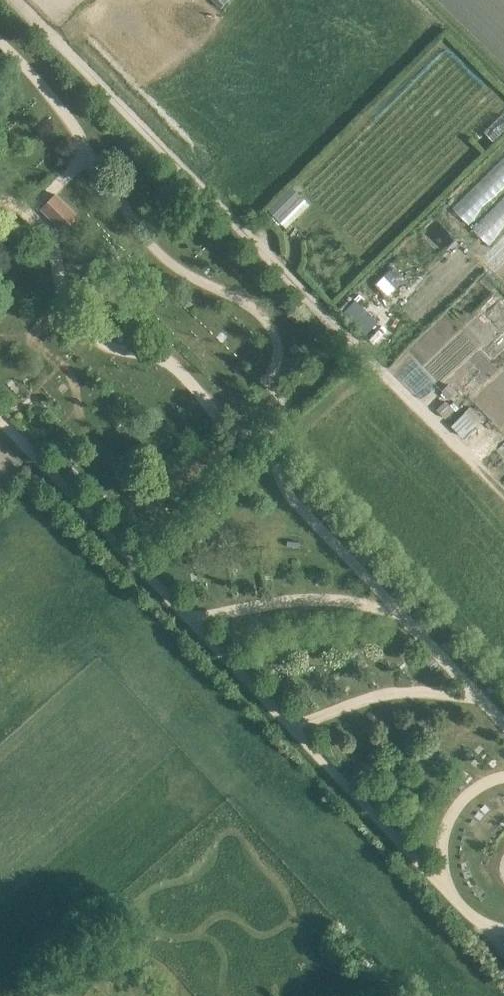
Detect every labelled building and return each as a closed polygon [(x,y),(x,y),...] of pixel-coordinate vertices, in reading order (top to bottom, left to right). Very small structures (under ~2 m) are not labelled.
[(291,187),(268,210),(277,218),(300,196),(291,187)] [(56,195),(42,209),(58,225),(72,211),(56,195)]
